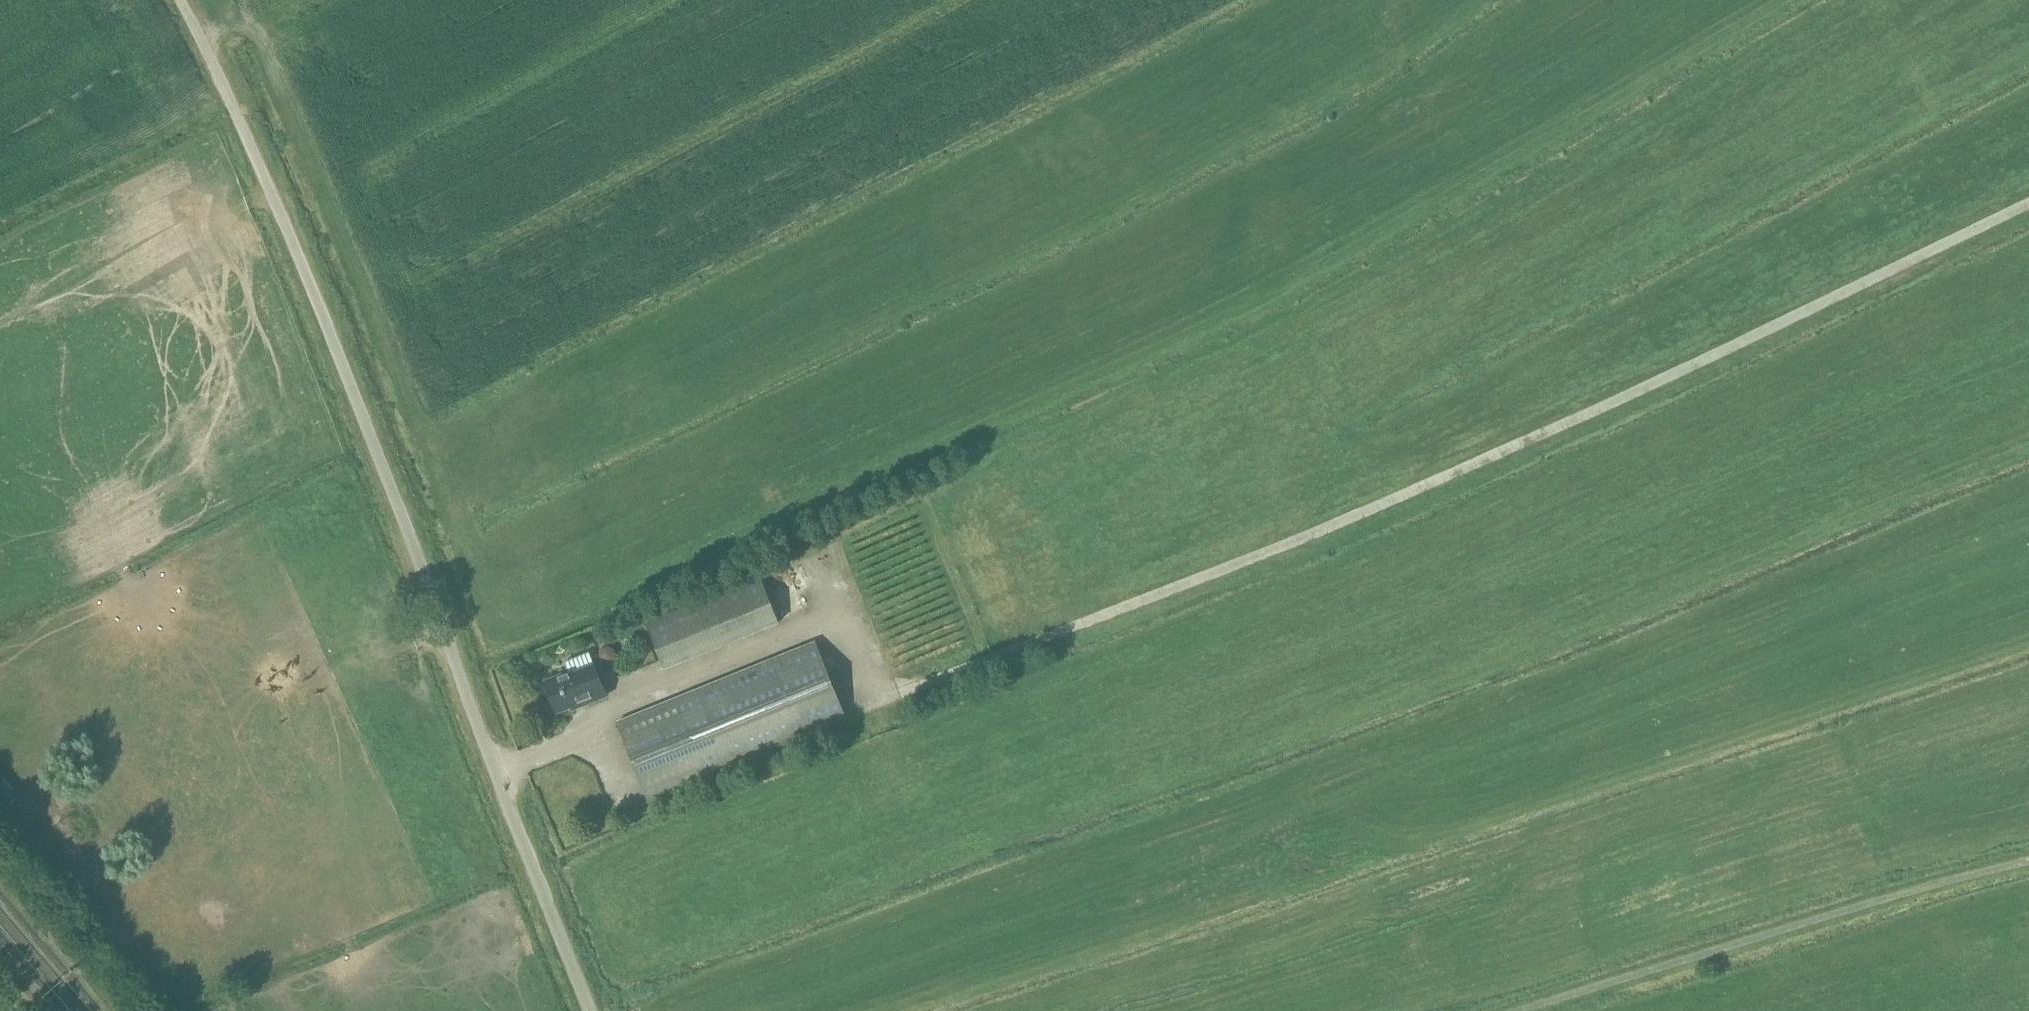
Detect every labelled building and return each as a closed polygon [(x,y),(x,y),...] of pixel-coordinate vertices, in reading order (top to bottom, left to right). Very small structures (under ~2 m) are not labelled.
[(761,577),(744,584),(763,630),(779,624),(761,577)] [(763,630),(744,584),(664,616),(683,663),(763,630)] [(664,616),(648,623),(666,669),(683,663),(664,616)] [(814,642),(618,721),(650,801),(847,721),(814,642)] [(599,654),(602,660),(607,663),(614,660),(616,654),(613,648),(607,646),(601,648),(599,654)] [(607,691),(597,664),(570,675),(569,672),(544,682),(556,712),(607,691)]
